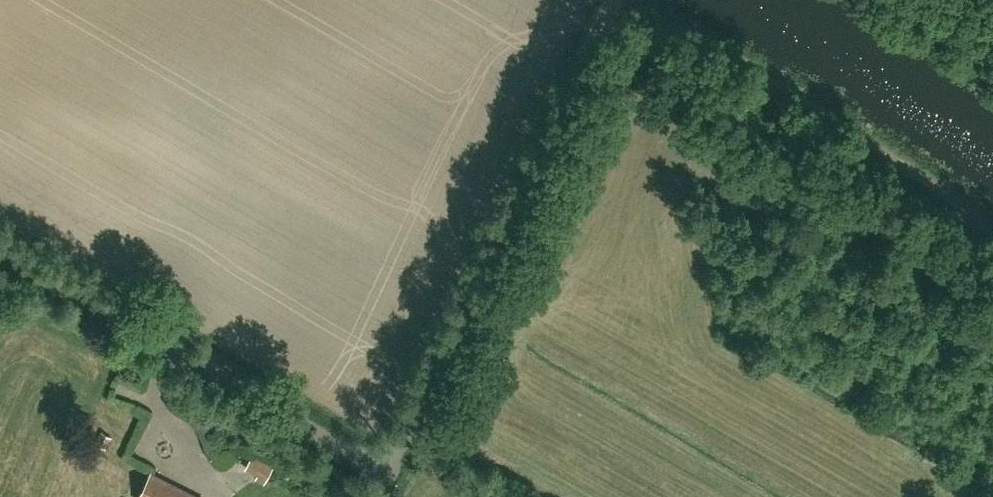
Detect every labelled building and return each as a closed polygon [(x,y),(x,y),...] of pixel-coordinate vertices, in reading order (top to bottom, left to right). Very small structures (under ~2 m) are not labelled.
[(272,467),(264,463),(258,473),(256,477),(264,481),(272,467)] [(151,473),(139,496),(198,496),(151,473)]
